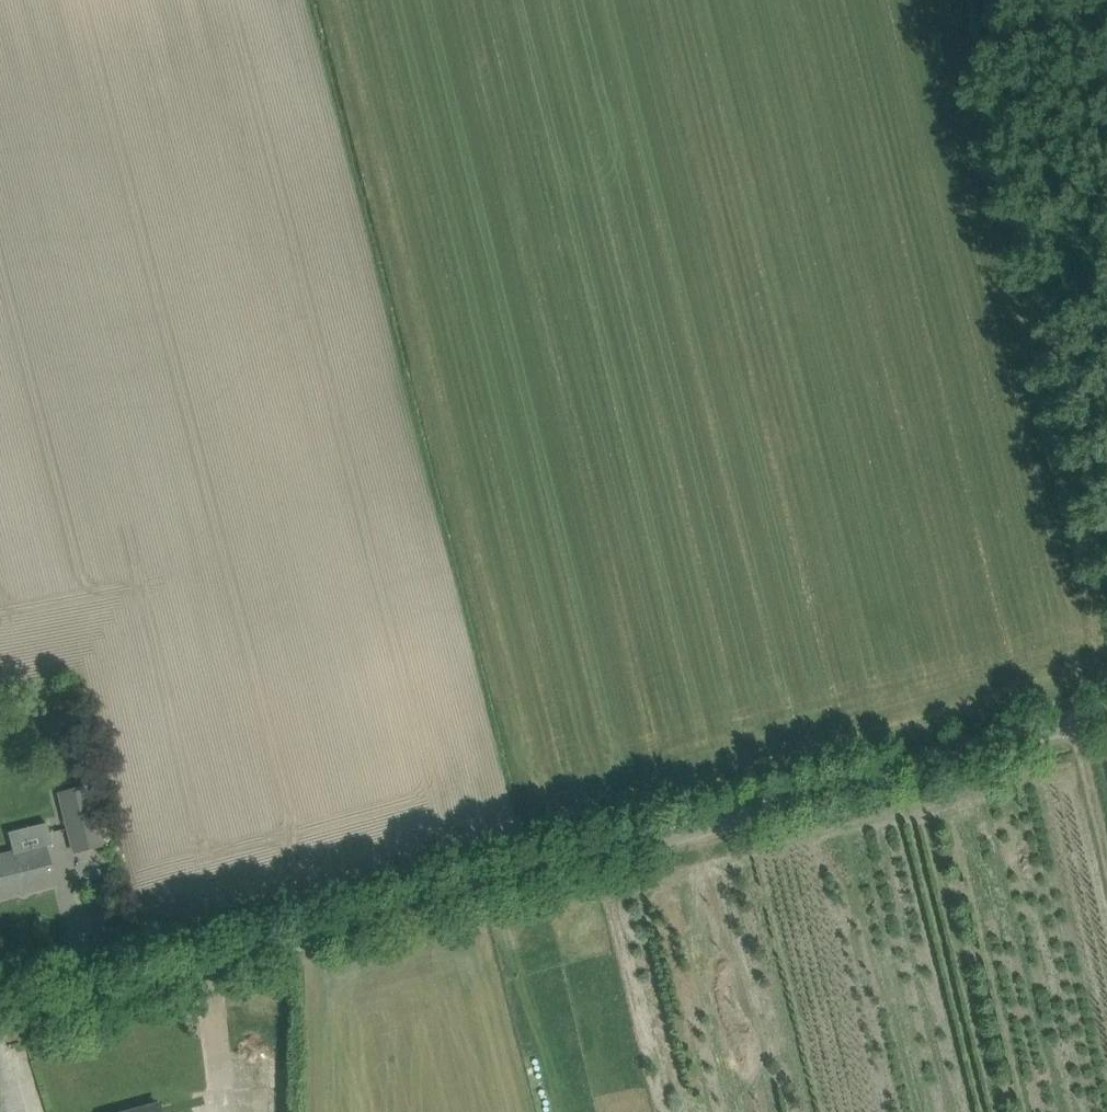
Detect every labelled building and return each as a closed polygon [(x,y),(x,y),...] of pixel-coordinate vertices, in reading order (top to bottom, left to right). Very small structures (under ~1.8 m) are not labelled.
[(88,782),(59,790),(75,850),(104,843),(88,782)] [(0,855),(0,898),(55,884),(45,844),(57,841),(51,820),(13,829),(18,850),(0,855)] [(127,1111),(161,1111),(158,1104),(127,1111)]
